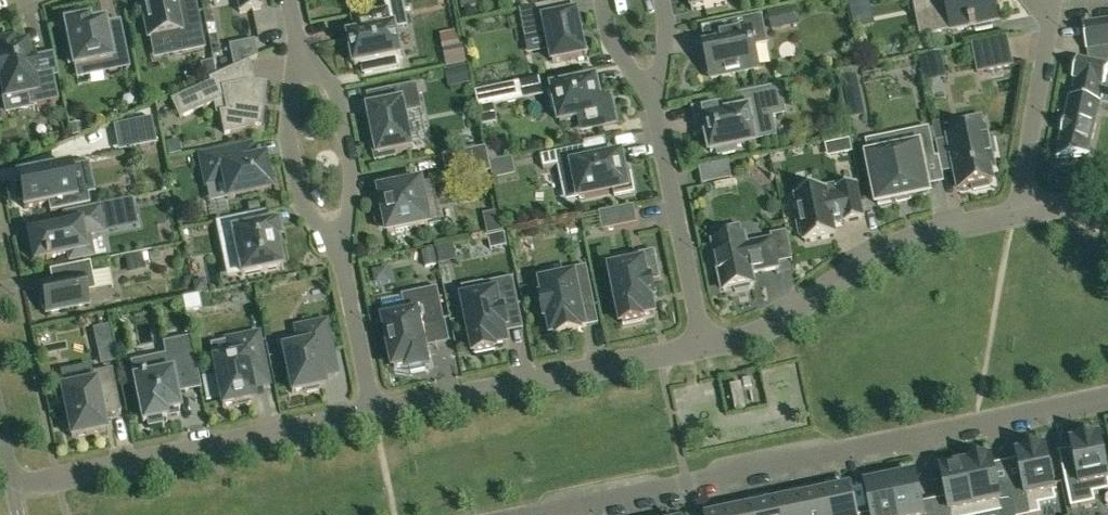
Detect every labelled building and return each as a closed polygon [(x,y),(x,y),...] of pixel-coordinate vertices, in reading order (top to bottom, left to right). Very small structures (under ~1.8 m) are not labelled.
[(149,37),(169,33),(173,54),(204,48),(197,13),(178,17),(175,0),(141,0),(149,37)] [(240,12),(261,8),(259,0),(237,0),(240,12)] [(398,11),(410,9),(408,0),(396,0),(398,11)] [(693,11),(727,4),(726,0),(690,0),(693,11)] [(994,0),(915,0),(916,4),(926,2),(933,32),(951,29),(951,31),(975,26),(976,30),(992,27),(992,22),(998,21),(994,0)] [(520,10),(526,38),(548,34),(553,62),(587,55),(578,12),(554,17),(551,3),(520,10)] [(365,73),(400,66),(398,57),(402,56),(397,29),(393,30),(389,10),(353,18),(357,34),(349,36),(352,49),(349,53),(351,61),(355,64),(355,66),(363,64),(365,73)] [(70,49),(65,50),(68,65),(73,64),(74,68),(106,61),(108,72),(129,68),(123,36),(108,39),(104,22),(90,25),(89,19),(84,20),(83,15),(68,18),(69,23),(65,24),(70,49)] [(708,58),(704,59),(707,76),(711,75),(712,79),(759,69),(755,47),(768,44),(762,15),(716,25),(719,43),(705,46),(708,58)] [(1083,24),(1088,53),(1107,50),(1107,20),(1083,24)] [(1013,66),(1007,36),(973,43),(979,73),(1013,66)] [(229,45),(233,68),(245,62),(258,57),(254,40),(229,45)] [(30,62),(26,45),(14,48),(13,42),(0,45),(0,81),(2,80),(6,100),(27,95),(30,107),(59,101),(53,72),(38,75),(35,61),(30,62)] [(460,44),(443,48),(446,61),(466,57),(463,44),(460,44)] [(942,52),(920,56),(924,75),(945,70),(942,52)] [(1070,96),(1056,157),(1088,154),(1100,102),(1099,102),(1103,85),(1104,86),(1107,69),(1107,66),(1078,59),(1073,78),(1084,81),(1080,98),(1070,96)] [(201,64),(204,81),(217,75),(213,60),(201,64)] [(249,84),(245,63),(217,75),(204,81),(170,96),(179,117),(218,101),(225,99),(227,112),(220,113),(224,134),(245,130),(246,125),(261,126),(265,85),(249,84)] [(582,129),(616,123),(611,99),(601,101),(596,80),(554,89),(554,92),(549,93),(553,111),(558,110),(561,123),(580,119),(582,129)] [(479,108),(495,105),(524,99),(520,83),(476,92),(479,108)] [(392,104),(369,109),(376,140),(371,141),(376,161),(397,157),(396,152),(413,149),(406,114),(423,110),(417,84),(389,90),(392,104)] [(779,88),(740,96),(743,111),(724,115),(722,104),(695,109),(698,125),(705,123),(711,152),(718,151),(719,155),(735,152),(734,147),(757,143),(756,139),(775,135),(769,106),(773,106),(770,91),(779,89),(779,88)] [(495,105),(479,108),(482,125),(498,122),(495,105)] [(152,118),(135,121),(140,147),(157,143),(152,118)] [(883,153),(868,156),(878,205),(893,202),(915,198),(914,198),(929,195),(923,165),(936,162),(929,128),(915,131),(918,146),(904,149),(904,148),(883,153)] [(986,130),(949,137),(959,188),(973,186),(974,190),(990,187),(989,182),(993,181),(990,169),(994,168),(991,155),(996,154),(992,138),(988,138),(986,130)] [(166,143),(168,156),(181,153),(179,140),(166,143)] [(200,157),(206,186),(224,183),(227,199),(271,190),(268,179),(271,175),(269,165),(265,162),(264,158),(254,160),(251,146),(200,157)] [(449,179),(492,170),(487,147),(444,156),(449,179)] [(614,196),(635,192),(631,172),(625,173),(622,155),(594,161),(593,158),(588,159),(586,147),(541,156),(544,170),(558,167),(562,185),(576,182),(580,199),(614,192),(614,196)] [(699,168),(703,185),(732,179),(729,162),(699,168)] [(75,196),(69,166),(18,177),(19,185),(15,186),(18,201),(23,200),(24,208),(48,203),(50,212),(90,204),(88,193),(75,196)] [(386,230),(388,230),(388,234),(441,223),(434,192),(425,194),(422,182),(420,183),(419,179),(407,182),(408,185),(380,191),(384,212),(382,212),(380,213),(379,214),(378,215),(377,217),(376,218),(376,220),(376,222),(376,224),(377,225),(378,227),(379,228),(381,229),(382,230),(384,230),(386,230)] [(845,221),(845,222),(863,219),(856,183),(838,187),(839,193),(827,196),(826,189),(796,195),(801,220),(796,222),(799,236),(804,235),(806,242),(836,236),(833,223),(845,221)] [(133,198),(94,206),(97,222),(136,214),(133,198)] [(633,205),(599,213),(603,231),(637,224),(633,205)] [(97,222),(94,206),(65,212),(68,226),(30,234),(35,261),(46,259),(46,260),(50,259),(50,258),(68,254),(70,260),(93,256),(89,235),(99,233),(97,222)] [(273,225),(273,223),(248,229),(246,216),(215,222),(221,251),(236,248),(241,275),(282,267),(276,239),(280,238),(278,224),(273,225)] [(751,289),(750,285),(754,284),(752,273),(777,268),(772,240),(745,245),(743,236),(714,242),(717,255),(713,256),(716,269),(719,269),(724,290),(735,288),(735,292),(751,289)] [(634,256),(636,265),(611,270),(615,288),(612,288),(616,308),(618,307),(622,326),(642,322),(641,317),(653,314),(650,298),(656,297),(653,282),(659,280),(654,252),(634,256)] [(45,311),(46,313),(88,305),(86,292),(96,290),(90,262),(64,268),(67,279),(40,285),(42,295),(40,299),(42,309),(45,311)] [(596,307),(587,266),(571,269),(573,277),(542,283),(545,297),(540,298),(544,318),(549,317),(553,334),(558,333),(559,338),(581,333),(580,328),(585,327),(581,310),(596,307)] [(486,295),(465,299),(468,317),(466,318),(470,337),(472,337),(476,355),(496,351),(495,346),(507,343),(504,327),(510,326),(507,311),(520,308),(514,277),(484,283),(486,295)] [(425,330),(424,326),(445,321),(438,288),(402,295),(403,297),(382,301),(386,321),(390,340),(386,341),(389,356),(393,355),(395,368),(407,365),(408,369),(411,369),(412,373),(426,370),(425,366),(428,365),(421,331),(425,330)] [(198,295),(182,299),(185,313),(201,309),(198,295)] [(300,346),(283,350),(292,393),(303,391),(307,393),(318,391),(320,387),(324,387),(322,376),(336,373),(326,322),(296,328),(300,346)] [(206,400),(220,397),(222,407),(234,405),(237,407),(248,405),(251,402),(254,401),(252,389),(269,385),(258,334),(226,341),(230,358),(213,362),(216,375),(201,378),(206,400)] [(143,424),(148,423),(149,427),(162,424),(161,420),(167,419),(165,413),(180,410),(176,392),(201,387),(191,339),(165,345),(171,372),(145,378),(144,375),(140,376),(141,378),(134,380),(143,424)] [(112,343),(97,347),(100,365),(116,362),(112,343)] [(67,432),(70,431),(71,438),(106,431),(103,416),(121,412),(112,369),(92,373),(94,382),(61,389),(67,415),(64,416),(67,432)] [(744,393),(732,395),(735,406),(746,404),(744,393)] [(1078,476),(1065,478),(1070,507),(1095,502),(1092,488),(1107,485),(1107,479),(1100,441),(1090,443),(1090,440),(1075,443),(1075,447),(1072,447),(1078,476)] [(1016,514),(1032,514),(1041,513),(1038,499),(1055,496),(1046,453),(1036,455),(1035,451),(1020,454),(1021,458),(1018,458),(1024,487),(1011,489),(1016,514)] [(1016,514),(1011,489),(1010,485),(997,488),(991,459),(989,460),(988,456),(973,459),(974,463),(967,464),(977,514),(991,514),(1002,513),(1002,514),(1011,514),(1016,514)] [(938,514),(977,514),(976,512),(967,469),(967,464),(960,466),(959,462),(943,465),(944,469),(942,470),(948,498),(935,501),(938,514)] [(935,505),(934,501),(921,503),(915,475),(890,480),(897,514),(937,514),(935,505)] [(890,480),(866,485),(872,514),(868,514),(897,514),(890,480)] [(827,493),(832,514),(849,514),(844,489),(827,493)] [(827,493),(803,498),(806,514),(832,514),(827,493)] [(803,498),(778,503),(780,514),(806,514),(803,498)] [(778,503),(754,508),(756,514),(780,514),(778,503)]
